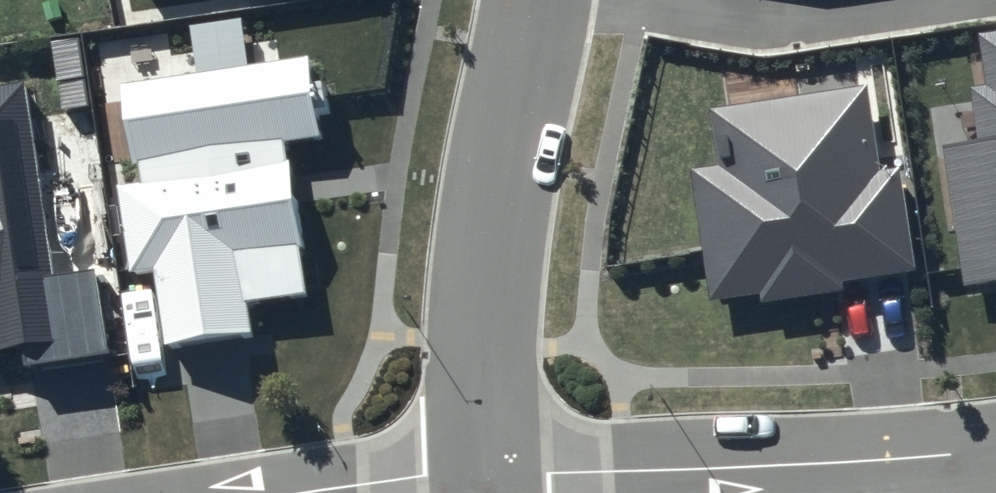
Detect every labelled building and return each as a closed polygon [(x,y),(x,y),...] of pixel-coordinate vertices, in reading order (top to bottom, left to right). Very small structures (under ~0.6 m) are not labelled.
[(971,36),(986,139),(943,147),(964,283),(995,278),(995,32),(971,36)] [(308,56),(124,86),(136,180),(117,185),(127,270),(153,269),(164,343),(250,330),(244,299),(307,292),(284,141),(323,135),(308,56)] [(21,347),(25,364),(112,353),(96,270),(52,274),(23,79),(0,84),(0,351),(21,347)] [(866,84),(712,111),(719,164),(688,172),(711,307),(914,273),(898,169),(880,171),(866,84)]
